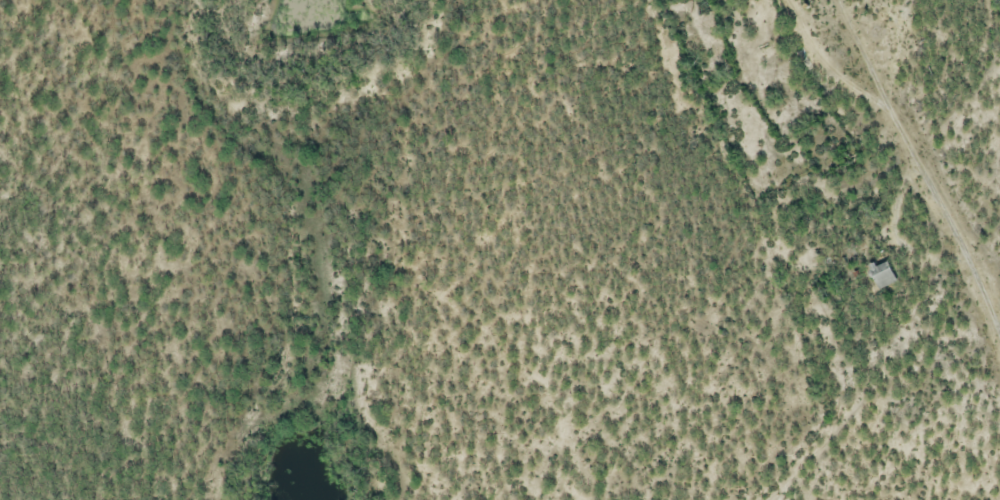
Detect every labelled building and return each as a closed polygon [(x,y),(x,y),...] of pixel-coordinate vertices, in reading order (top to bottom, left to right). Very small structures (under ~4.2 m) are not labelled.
[(894,284),(884,262),(865,271),(876,293),(894,284)]
